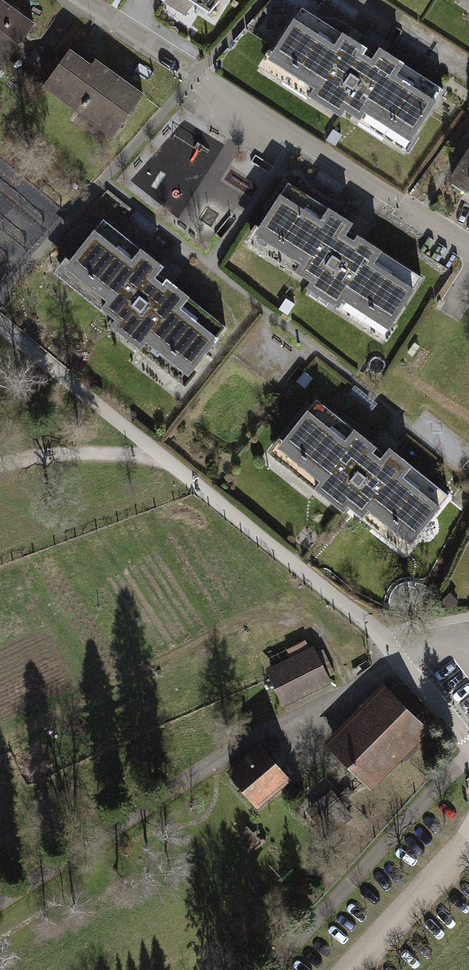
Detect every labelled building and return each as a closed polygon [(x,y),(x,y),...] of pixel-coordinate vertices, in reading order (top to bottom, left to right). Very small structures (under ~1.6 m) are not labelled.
[(221,8),(226,0),(208,0),(221,8)] [(2,69),(34,25),(0,1),(0,68),(2,69)] [(359,51),(299,15),(265,71),(308,98),(302,109),(334,129),(339,122),(406,163),(444,101),(384,64),(389,54),(366,40),(359,51)] [(89,69),(70,54),(43,90),(111,141),(143,99),(94,62),(89,69)] [(342,143),(332,137),(326,146),(336,153),(342,143)] [(444,187),(468,204),(468,149),(444,187)] [(342,229),(283,191),(247,247),(293,277),(289,283),(304,293),(299,300),(333,322),(340,312),(386,342),(426,281),(366,242),(372,233),(349,218),(342,229)] [(154,270),(100,226),(57,277),(100,312),(95,318),(109,329),(103,336),(135,362),(142,353),(185,388),(231,331),(176,286),(184,277),(162,260),(154,270)] [(294,309),(285,303),(277,314),(287,320),(294,309)] [(367,442),(312,399),(269,454),(402,557),(449,497),(393,454),(400,445),(378,428),(367,442)] [(280,707),(328,684),(327,681),(335,677),(323,653),(315,656),(313,651),(310,652),(307,645),(287,653),(291,661),(264,674),(280,707)] [(372,785),(430,726),(383,680),(325,738),(372,785)] [(257,804),(291,775),(262,740),(227,769),(257,804)]
